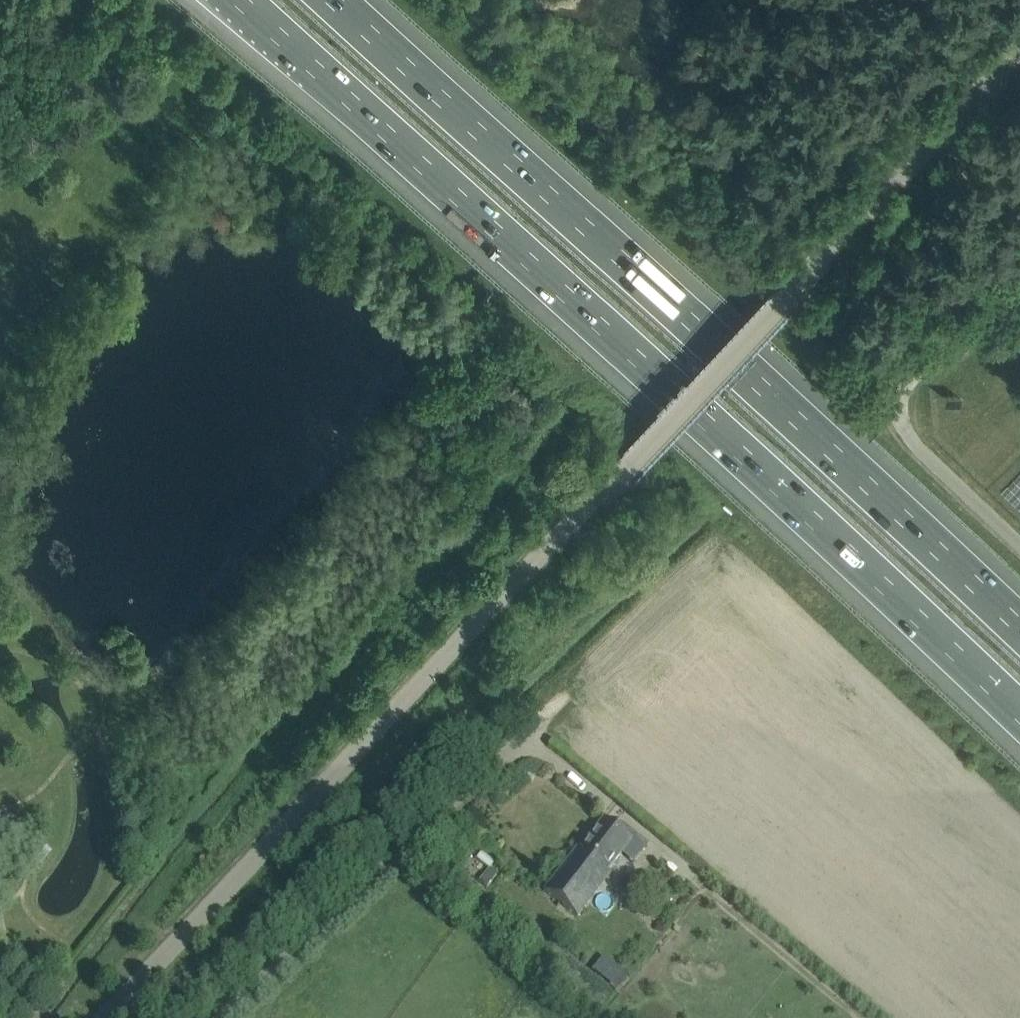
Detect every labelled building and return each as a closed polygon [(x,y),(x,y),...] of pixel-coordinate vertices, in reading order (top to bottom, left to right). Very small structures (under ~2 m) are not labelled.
[(631,841),(619,832),(603,819),(580,849),(577,847),(544,890),(577,916),(610,873),(608,871),(631,841)]
